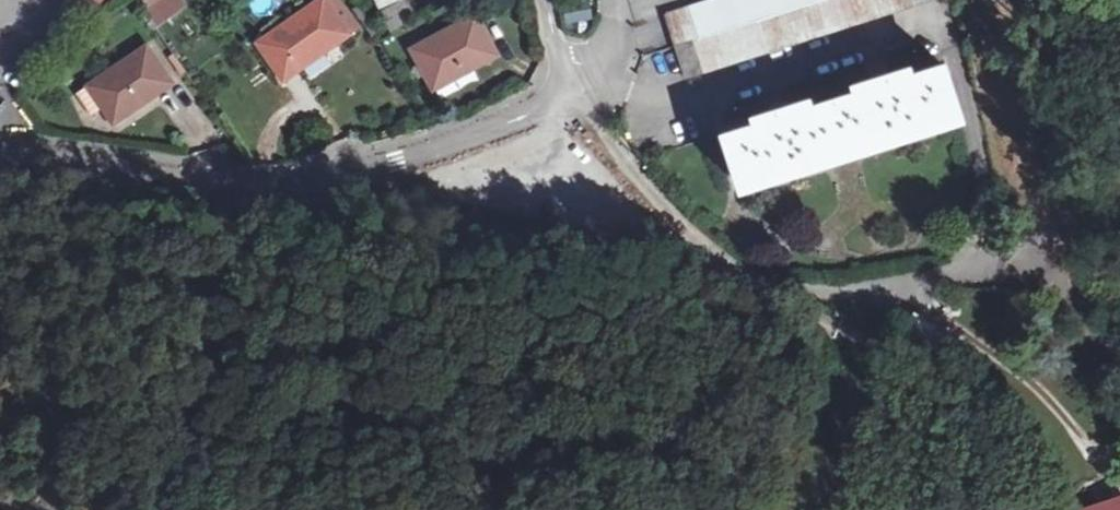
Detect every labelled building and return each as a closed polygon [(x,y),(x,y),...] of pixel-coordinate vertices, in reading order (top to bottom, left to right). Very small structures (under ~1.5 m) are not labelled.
[(91,15),(105,0),(74,0),(91,15)] [(160,25),(187,4),(184,0),(141,0),(160,25)] [(325,0),(315,0),(254,40),(280,78),(347,33),(325,0)] [(381,12),(402,0),(374,0),(381,12)] [(678,49),(688,80),(950,0),(833,0),(712,38),(678,49)] [(712,38),(833,0),(724,0),(702,7),(707,23),(712,38)] [(566,24),(594,19),(591,7),(564,11),(566,24)] [(668,18),(673,33),(707,23),(702,7),(668,18)] [(499,55),(476,15),(413,49),(436,89),(499,55)] [(673,33),(678,49),(712,38),(707,23),(673,33)] [(181,81),(153,43),(86,90),(103,113),(112,106),(124,122),(181,81)] [(754,119),(757,128),(727,137),(740,185),(771,175),(772,179),(808,168),(807,164),(890,138),(892,142),(926,131),(925,127),(957,117),(944,70),(911,80),(908,71),(873,82),(876,91),(793,116),(790,108),(754,119)]
